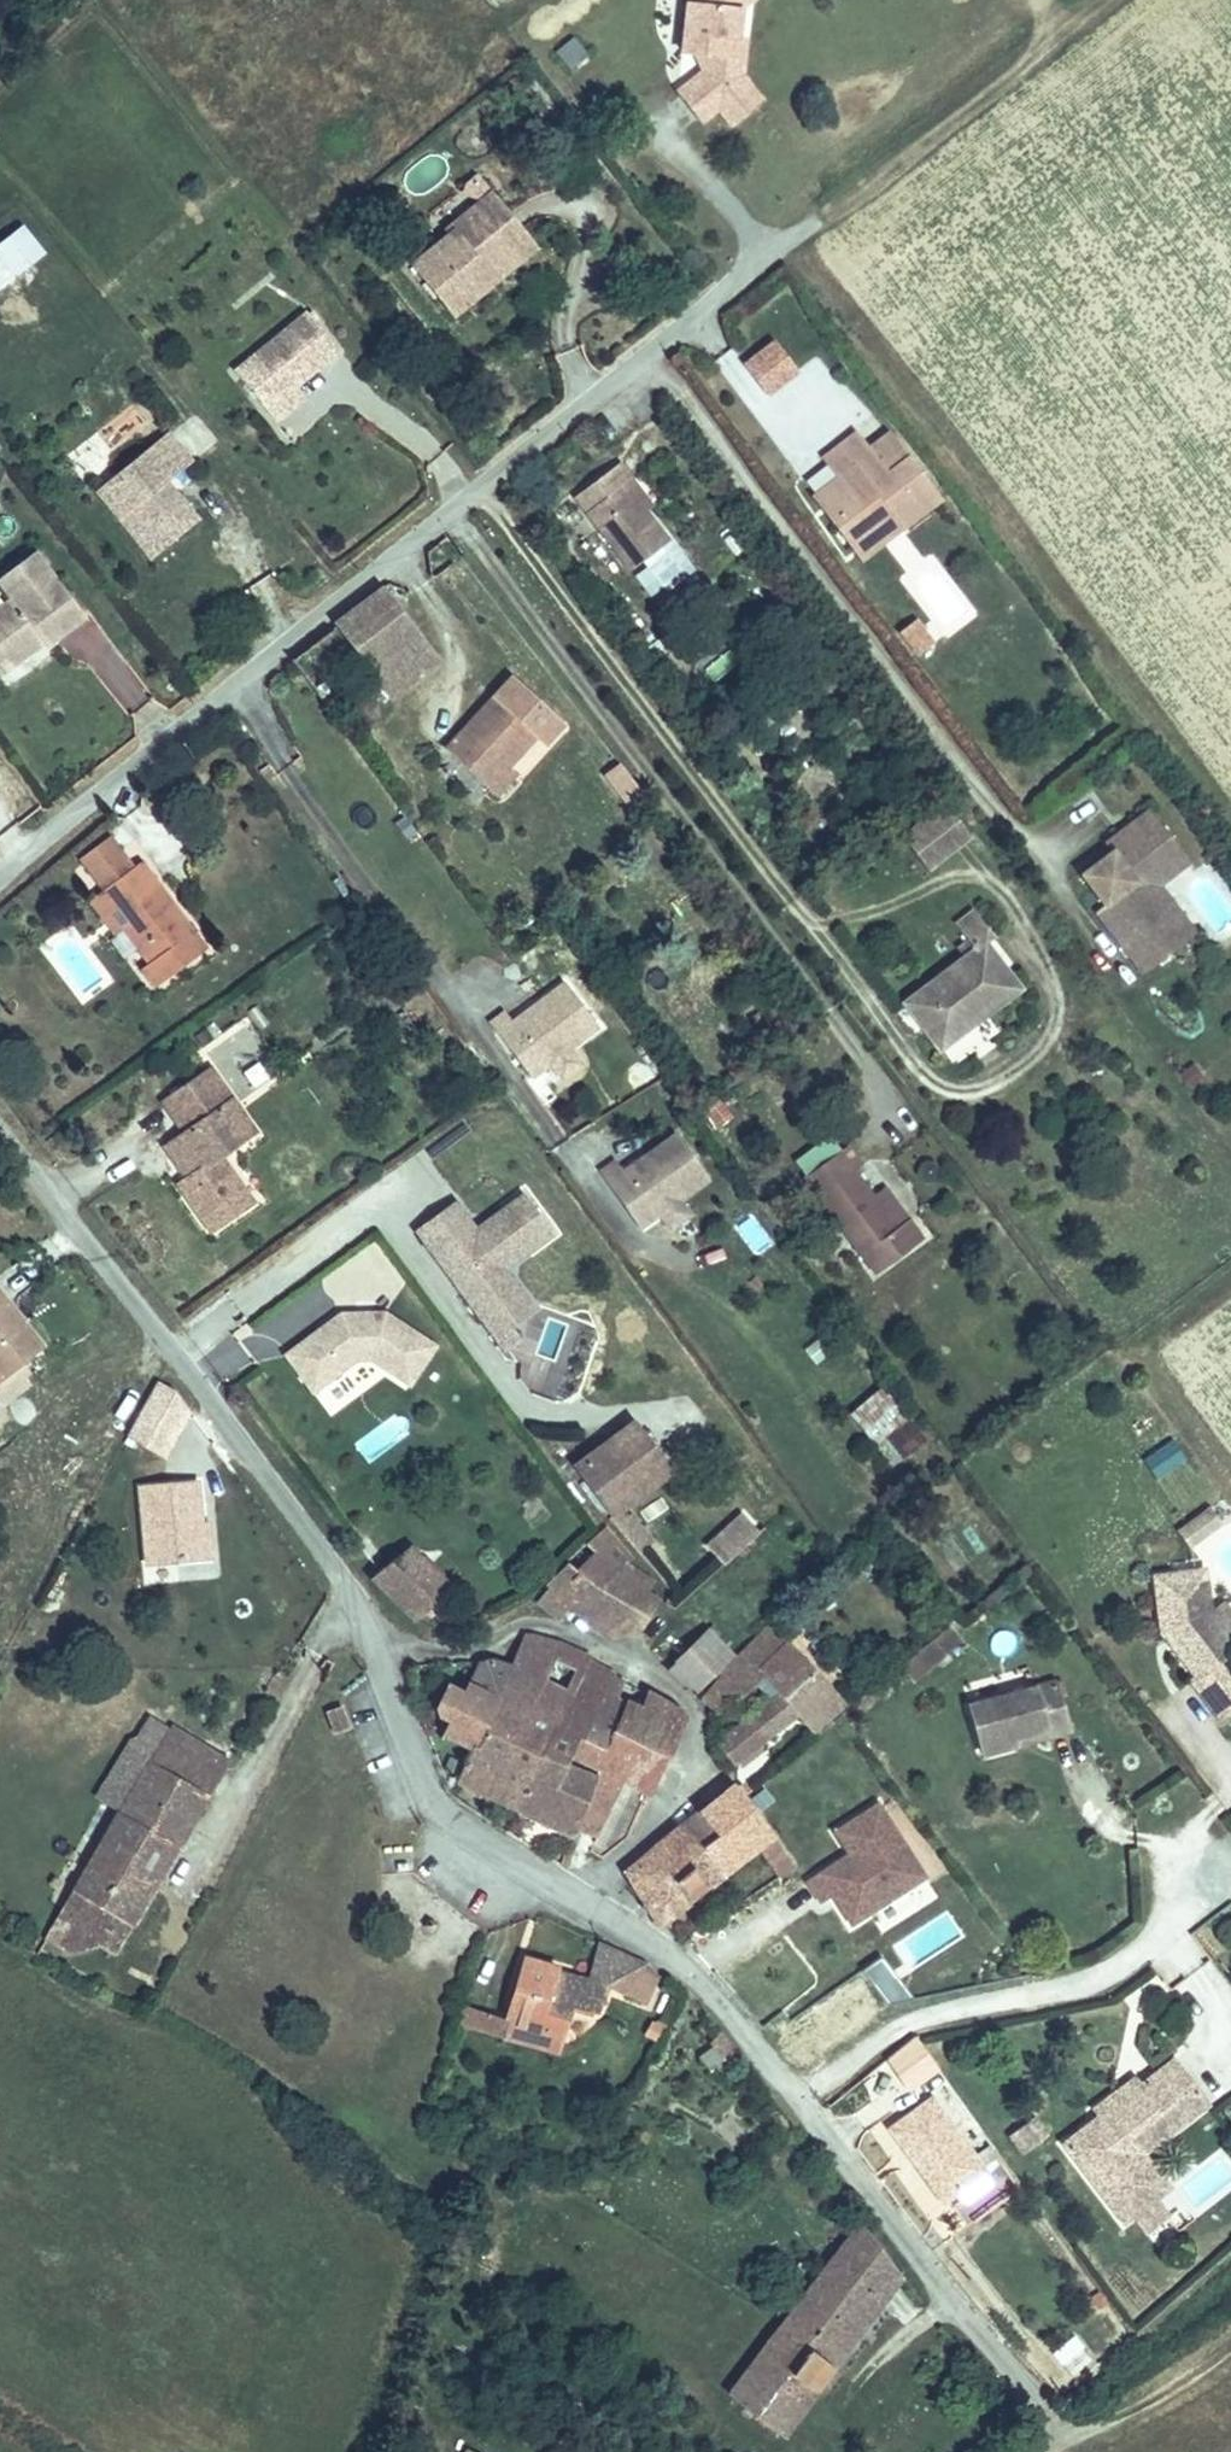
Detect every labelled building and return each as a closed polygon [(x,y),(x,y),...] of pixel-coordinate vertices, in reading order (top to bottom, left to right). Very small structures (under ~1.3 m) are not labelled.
[(721,103),(736,91),(723,76),(744,60),(747,36),(742,4),(748,0),(691,0),(686,49),(700,50),(700,45),(715,46),(713,63),(707,68),(681,88),(704,116),(721,103)] [(575,35),(552,49),(566,71),(589,56),(575,35)] [(713,63),(715,46),(700,45),(700,50),(707,68),(713,63)] [(762,97),(743,72),(744,60),(723,76),(736,91),(721,103),(734,119),(762,97)] [(521,227),(494,191),(447,229),(453,236),(420,260),(458,311),(495,281),(481,260),(521,227)] [(24,219),(0,239),(0,247),(19,270),(47,247),(24,219)] [(521,227),(481,260),(495,281),(536,249),(521,227)] [(308,311),(236,369),(267,408),(296,384),(340,349),(308,311)] [(745,364),(766,392),(797,368),(776,340),(745,364)] [(296,384),(267,408),(276,419),(306,396),(296,384)] [(911,451),(892,426),(864,445),(883,472),(911,451)] [(194,512),(163,474),(187,453),(166,429),(98,487),(151,549),(194,512)] [(946,498),(911,451),(883,472),(864,445),(855,432),(823,456),(837,476),(852,497),(826,517),(849,547),(892,515),(904,530),(946,498)] [(629,481),(635,478),(622,461),(595,484),(608,500),(592,514),(638,570),(675,540),(629,481)] [(837,476),(812,496),(826,517),(852,497),(837,476)] [(579,498),(592,514),(608,500),(595,484),(579,498)] [(862,562),(904,530),(892,515),(849,547),(862,562)] [(0,598),(0,652),(0,651),(11,666),(45,642),(52,651),(91,623),(53,567),(14,597),(8,592),(0,598)] [(384,599),(343,629),(408,714),(449,684),(384,599)] [(905,633),(918,651),(930,641),(918,624),(905,633)] [(324,714),(363,686),(329,642),(294,672),(324,714)] [(128,714),(152,699),(116,645),(93,661),(128,714)] [(0,651),(0,652),(0,674),(11,666),(0,651)] [(539,734),(546,742),(563,723),(514,677),(446,752),(479,781),(497,763),(505,754),(514,762),(539,734)] [(651,800),(621,760),(607,772),(639,809),(651,800)] [(490,793),(509,775),(497,763),(479,781),(490,793)] [(1182,855),(1149,811),(1104,844),(1114,856),(1084,878),(1110,913),(1100,921),(1148,984),(1187,952),(1140,890),(1182,855)] [(1182,855),(1140,890),(1187,952),(1206,937),(1172,890),(1195,872),(1182,855)] [(143,860),(109,887),(132,919),(124,923),(150,958),(143,963),(158,986),(208,948),(143,860)] [(115,930),(124,923),(132,919),(109,887),(92,899),(115,930)] [(991,933),(971,906),(961,914),(980,941),(984,938),(991,933)] [(937,1046),(991,1005),(1019,984),(984,938),(980,941),(901,1000),(937,1046)] [(597,1026),(563,983),(533,1005),(537,1010),(515,1026),(511,1021),(504,1011),(489,1023),(529,1076),(549,1062),(568,1047),(597,1026)] [(537,1010),(533,1005),(511,1021),(515,1026),(537,1010)] [(568,1047),(549,1062),(559,1076),(579,1062),(568,1047)] [(238,1104),(213,1070),(172,1102),(191,1128),(184,1134),(199,1157),(187,1167),(196,1181),(185,1189),(215,1230),(265,1194),(236,1152),(245,1145),(226,1114),(238,1104)] [(238,1104),(226,1114),(245,1145),(260,1133),(238,1104)] [(704,1177),(671,1132),(641,1154),(645,1159),(623,1174),(619,1169),(612,1159),(597,1170),(635,1225),(654,1211),(674,1197),(704,1177)] [(187,1167),(199,1157),(184,1134),(172,1144),(187,1167)] [(884,1199),(860,1164),(866,1160),(852,1139),(807,1172),(881,1275),(918,1247),(904,1227),(884,1199)] [(645,1159),(641,1154),(619,1169),(623,1174),(645,1159)] [(918,1217),(898,1189),(884,1199),(904,1227),(918,1217)] [(487,1233),(481,1237),(455,1201),(417,1229),(484,1321),(522,1294),(504,1268),(552,1233),(525,1195),(482,1227),(487,1233)] [(674,1197),(654,1211),(665,1226),(685,1212),(674,1197)] [(4,1380),(42,1352),(18,1322),(23,1318),(0,1289),(0,1375),(4,1380)] [(347,1312),(291,1350),(316,1389),(362,1359),(376,1360),(413,1387),(440,1349),(391,1314),(347,1312)] [(494,1336),(506,1352),(519,1343),(507,1327),(494,1336)] [(216,1387),(254,1360),(234,1332),(196,1360),(216,1387)] [(158,1382),(128,1440),(165,1459),(195,1401),(158,1382)] [(877,1386),(848,1414),(898,1464),(927,1436),(877,1386)] [(612,1511),(665,1465),(629,1422),(577,1466),(612,1511)] [(1158,1480),(1187,1460),(1171,1437),(1142,1457),(1158,1480)] [(194,1483),(140,1487),(146,1572),(191,1568),(189,1528),(197,1527),(194,1483)] [(1176,1526),(1187,1544),(1221,1522),(1209,1504),(1176,1526)] [(611,1520),(642,1556),(656,1545),(623,1510),(611,1520)] [(722,1561),(756,1526),(745,1514),(710,1549),(722,1561)] [(627,1558),(631,1552),(597,1525),(587,1534),(594,1541),(556,1582),(552,1578),(538,1594),(557,1612),(574,1596),(589,1608),(603,1590),(635,1619),(655,1592),(645,1586),(652,1577),(627,1558)] [(454,1585),(411,1542),(378,1576),(375,1581),(418,1621),(454,1585)] [(1157,1573),(1164,1629),(1172,1628),(1179,1638),(1174,1642),(1198,1674),(1193,1677),(1215,1707),(1230,1695),(1230,1657),(1228,1653),(1230,1651),(1230,1632),(1213,1608),(1207,1567),(1157,1573)] [(630,1622),(635,1619),(603,1590),(589,1608),(612,1628),(630,1622)] [(1225,1599),(1213,1608),(1230,1632),(1230,1607),(1225,1599)] [(704,1622),(714,1612),(706,1602),(696,1614),(704,1622)] [(727,1664),(737,1676),(728,1686),(737,1696),(770,1667),(786,1682),(813,1706),(821,1713),(851,1689),(841,1678),(778,1615),(727,1664)] [(693,1687),(731,1649),(704,1622),(697,1628),(666,1658),(693,1687)] [(527,1627),(510,1662),(473,1742),(459,1776),(519,1803),(588,1652),(527,1627)] [(1172,1628),(1164,1629),(1174,1642),(1179,1638),(1172,1628)] [(932,1671),(963,1645),(952,1631),(920,1657),(932,1671)] [(575,1819),(601,1760),(566,1743),(582,1710),(591,1714),(614,1666),(588,1652),(519,1803),(572,1826),(575,1819)] [(489,1653),(480,1658),(447,1730),(473,1742),(510,1662),(489,1653)] [(737,1676),(727,1664),(698,1692),(709,1703),(728,1686),(737,1676)] [(615,1729),(622,1732),(634,1705),(614,1696),(625,1672),(614,1666),(591,1714),(582,1710),(566,1743),(601,1760),(615,1729)] [(625,1672),(614,1696),(634,1705),(644,1709),(651,1693),(625,1672)] [(749,1755),(759,1747),(813,1706),(786,1682),(724,1730),(749,1755)] [(1056,1682),(970,1706),(983,1756),(1016,1747),(1014,1739),(1068,1725),(1056,1682)] [(685,1709),(651,1693),(644,1709),(631,1737),(666,1755),(685,1709)] [(323,1712),(333,1733),(350,1725),(340,1704),(323,1712)] [(644,1709),(634,1705),(622,1732),(631,1737),(644,1709)] [(173,1724),(153,1757),(211,1793),(232,1760),(173,1724)] [(1068,1725),(1014,1739),(1016,1747),(1070,1732),(1068,1725)] [(601,1760),(575,1819),(584,1824),(598,1829),(604,1818),(631,1830),(636,1827),(666,1755),(631,1737),(622,1732),(615,1729),(601,1760)] [(153,1757),(137,1783),(196,1819),(211,1793),(153,1757)] [(692,1816),(729,1863),(767,1834),(780,1852),(793,1842),(748,1784),(741,1776),(692,1816)] [(196,1819),(137,1783),(71,1891),(50,1923),(111,1961),(196,1819)] [(927,1882),(882,1800),(827,1830),(841,1853),(802,1875),(817,1902),(828,1896),(845,1927),(927,1882)] [(664,1914),(729,1863),(692,1816),(631,1864),(664,1914)] [(549,1999),(579,2009),(596,2016),(608,1983),(620,1949),(602,1941),(591,1976),(560,1968),(549,1999)] [(647,1961),(620,1949),(608,1983),(635,1992),(647,1961)] [(509,2019),(567,2041),(579,2009),(549,1999),(560,1968),(528,1959),(509,2019)] [(664,1979),(650,2007),(645,2005),(631,2031),(658,2044),(686,1990),(664,1979)] [(478,2041),(481,2035),(488,2017),(469,2010),(462,2035),(478,2041)] [(558,2065),(564,2049),(505,2027),(509,2019),(491,2012),(488,2017),(481,2035),(558,2065)] [(564,2049),(567,2041),(509,2019),(505,2027),(564,2049)] [(883,2061),(905,2087),(940,2063),(917,2029),(883,2061)] [(713,2066),(732,2044),(720,2034),(701,2057),(713,2066)] [(1126,2142),(1199,2087),(1177,2057),(1142,2083),(1146,2088),(1123,2105),(1114,2093),(1097,2106),(1103,2113),(1066,2140),(1126,2220),(1156,2197),(1142,2178),(1149,2173),(1126,2142)] [(1137,2076),(1114,2093),(1123,2105),(1146,2088),(1142,2083),(1137,2076)] [(1144,2151),(1210,2102),(1199,2087),(1126,2142),(1149,2173),(1142,2178),(1156,2197),(1171,2186),(1144,2151)] [(948,2203),(986,2174),(922,2094),(886,2124),(948,2203)] [(1034,2114),(1004,2134),(1018,2155),(1048,2135),(1034,2114)] [(860,2226),(836,2256),(885,2305),(907,2278),(860,2226)] [(885,2305),(836,2256),(806,2294),(753,2362),(773,2379),(791,2358),(822,2386),(885,2305)] [(773,2379),(806,2406),(822,2386),(791,2358),(773,2379)] [(773,2379),(753,2362),(728,2395),(779,2440),(806,2406),(773,2379)]
